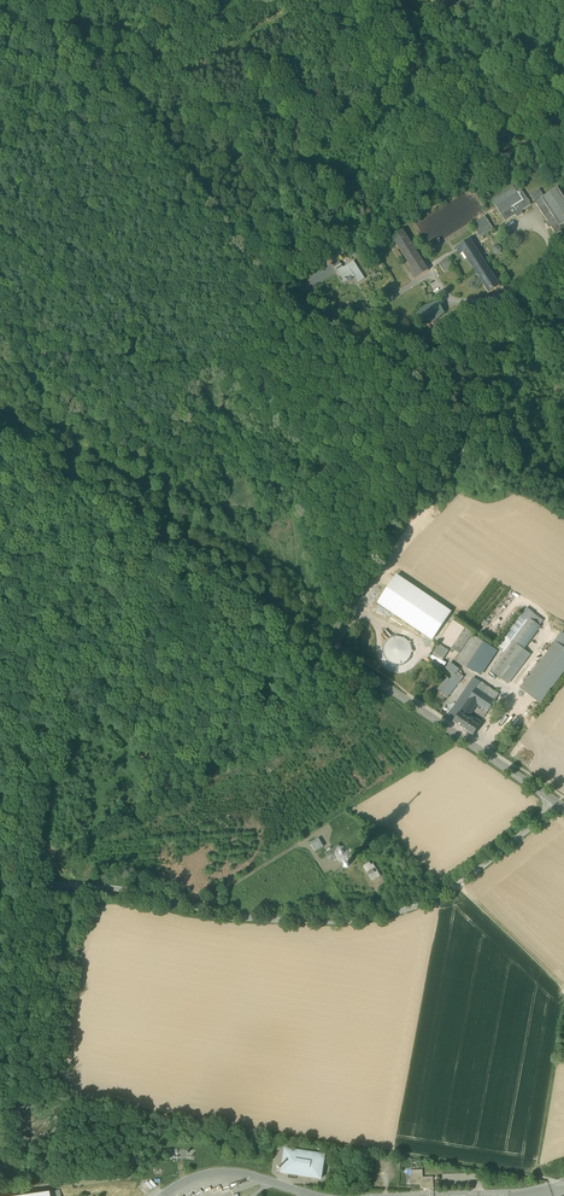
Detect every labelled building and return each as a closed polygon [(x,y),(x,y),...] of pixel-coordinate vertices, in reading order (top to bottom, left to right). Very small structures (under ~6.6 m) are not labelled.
[(518,184),(517,185),(516,183),(513,185),(514,186),(514,187),(514,186),(492,200),(505,222),(515,215),(516,217),(523,213),(522,211),(531,205),(518,184)] [(556,235),(563,230),(560,226),(563,224),(563,198),(558,188),(544,197),(540,189),(531,195),(548,222),(547,223),(550,228),(551,227),(556,235)] [(480,237),(480,238),(493,229),(485,217),(472,225),(478,235),(480,237)] [(414,279),(415,280),(429,271),(429,270),(428,271),(424,265),(425,265),(425,264),(424,265),(403,231),(404,231),(403,230),(392,237),(392,238),(393,238),(414,271),(410,273),(411,274),(415,279),(414,279)] [(480,281),(489,294),(500,286),(492,273),(491,274),(474,246),(474,245),(473,246),(471,243),(470,240),(471,240),(470,240),(470,239),(456,249),(457,249),(460,254),(460,255),(463,253),(481,280),(480,281)] [(502,251),(498,244),(491,248),(495,255),(502,251)] [(439,263),(445,272),(453,267),(448,258),(439,263)] [(353,275),(359,284),(365,279),(354,262),(344,268),(338,272),(343,281),(353,275)] [(417,315),(424,326),(427,326),(429,325),(434,324),(445,313),(437,302),(423,307),(417,315)] [(437,328),(433,330),(429,325),(427,326),(430,332),(435,339),(441,335),(437,328)] [(451,612),(397,575),(378,603),(432,640),(451,612)] [(498,648),(505,653),(534,614),(526,609),(521,616),(498,648)] [(386,614),(384,616),(398,625),(400,622),(386,614)] [(491,671),(501,679),(524,649),(540,627),(539,626),(543,621),(534,614),(505,653),(491,671)] [(455,622),(439,645),(448,651),(464,628),(455,622)] [(453,648),(460,653),(473,634),(466,629),(453,648)] [(555,643),(563,650),(563,635),(562,634),(555,643)] [(456,660),(461,664),(479,639),(473,635),(456,660)] [(392,663),(397,664),(403,663),(407,660),(410,656),(412,651),(411,646),(408,641),(404,638),(398,637),(393,638),(389,640),(386,645),(384,650),(385,655),(388,660),(392,663)] [(461,664),(472,671),(489,646),(479,639),(461,664)] [(563,672),(563,650),(555,643),(522,687),(542,702),(563,672)] [(442,660),(448,651),(439,645),(433,654),(442,660)] [(496,651),(489,646),(472,671),(480,675),(496,651)] [(531,655),(524,649),(501,679),(508,684),(531,655)] [(446,668),(454,675),(455,675),(457,672),(459,670),(450,662),(446,668)] [(457,672),(455,675),(461,680),(463,677),(457,672)] [(447,697),(461,680),(455,675),(454,675),(450,680),(448,678),(438,689),(447,697)] [(474,692),(469,699),(477,704),(488,712),(495,701),(494,701),(499,694),(474,678),(467,688),(474,692)] [(474,692),(467,688),(461,698),(467,702),(469,699),(474,692)] [(453,722),(460,713),(467,702),(461,698),(447,718),(453,722)] [(469,699),(467,702),(460,713),(468,718),(470,715),(477,704),(469,699)] [(453,722),(473,736),(474,736),(480,726),(482,723),(476,719),(474,722),(468,718),(460,713),(453,722)] [(532,735),(537,739),(540,735),(542,731),(537,728),(532,735)] [(547,739),(540,735),(537,739),(530,749),(540,757),(544,751),(546,753),(550,747),(548,745),(549,743),(545,741),(547,739)] [(311,844),(316,852),(324,847),(318,839),(311,844)] [(326,854),(332,862),(344,854),(339,846),(326,854)] [(363,867),(370,881),(377,878),(370,863),(363,867)] [(281,1172),(321,1179),(325,1155),(285,1148),(281,1172)] [(427,1186),(428,1188),(434,1188),(433,1181),(432,1181),(431,1177),(423,1177),(421,1177),(421,1176),(423,1176),(423,1170),(411,1170),(412,1176),(410,1176),(410,1181),(412,1181),(413,1184),(421,1184),(421,1186),(427,1186)]
